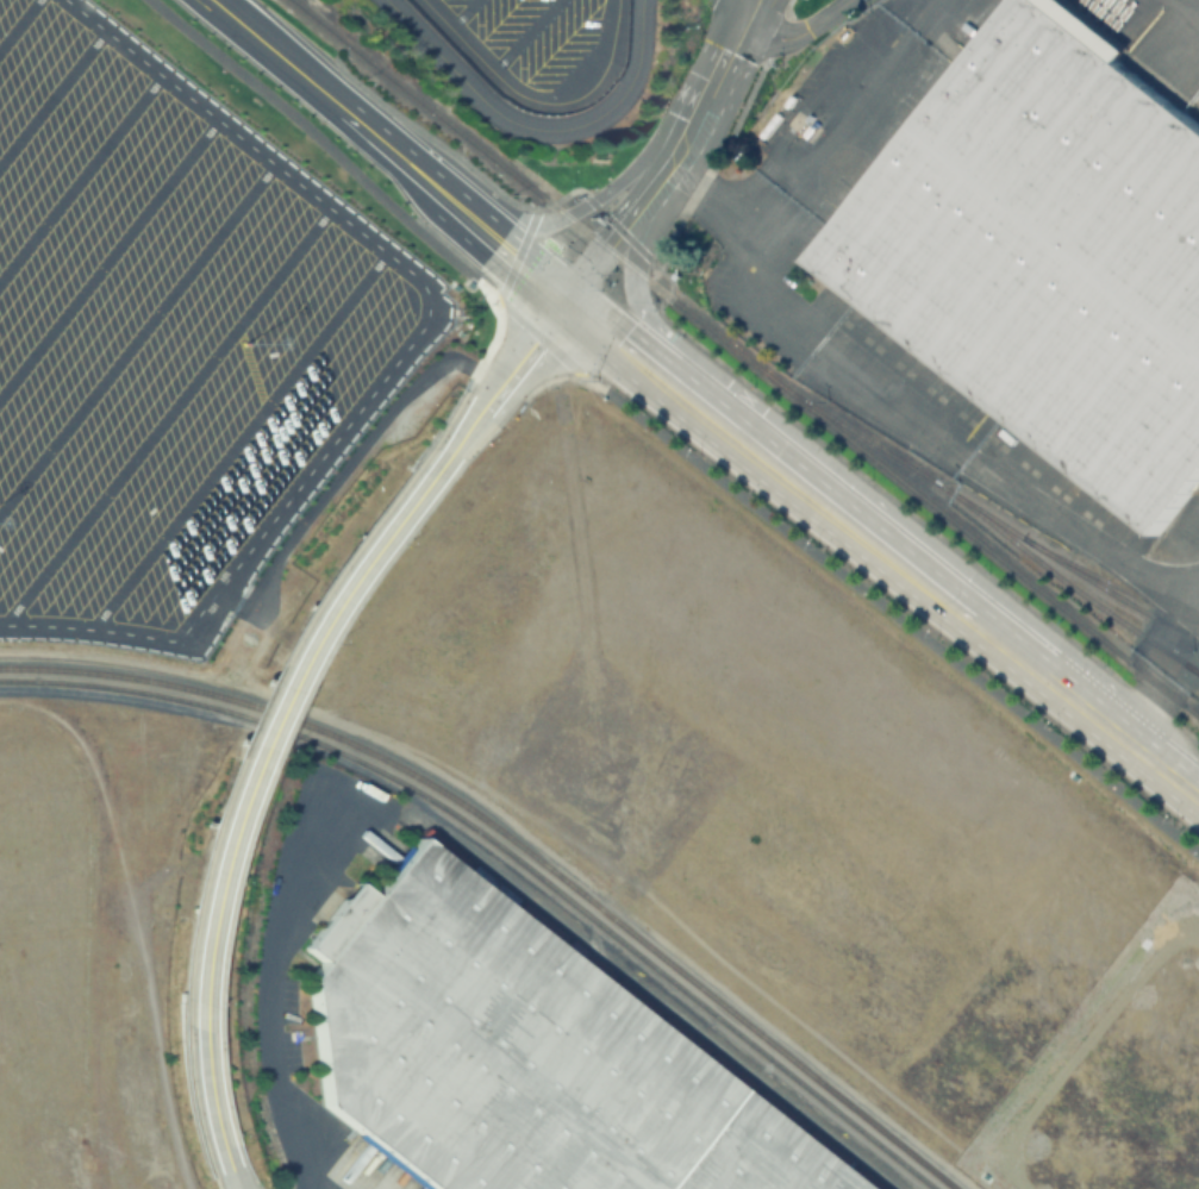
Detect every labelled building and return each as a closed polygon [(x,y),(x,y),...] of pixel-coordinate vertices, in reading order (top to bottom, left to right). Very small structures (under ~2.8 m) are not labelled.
[(806,264),(1012,0),(1041,0),(1198,124),(1198,481),(1155,538),(1000,415),(806,264)] [(419,838),(863,1188),(416,1188),(317,1110),(301,980),(316,962),(300,949),(354,881),(373,896),(419,838)]
